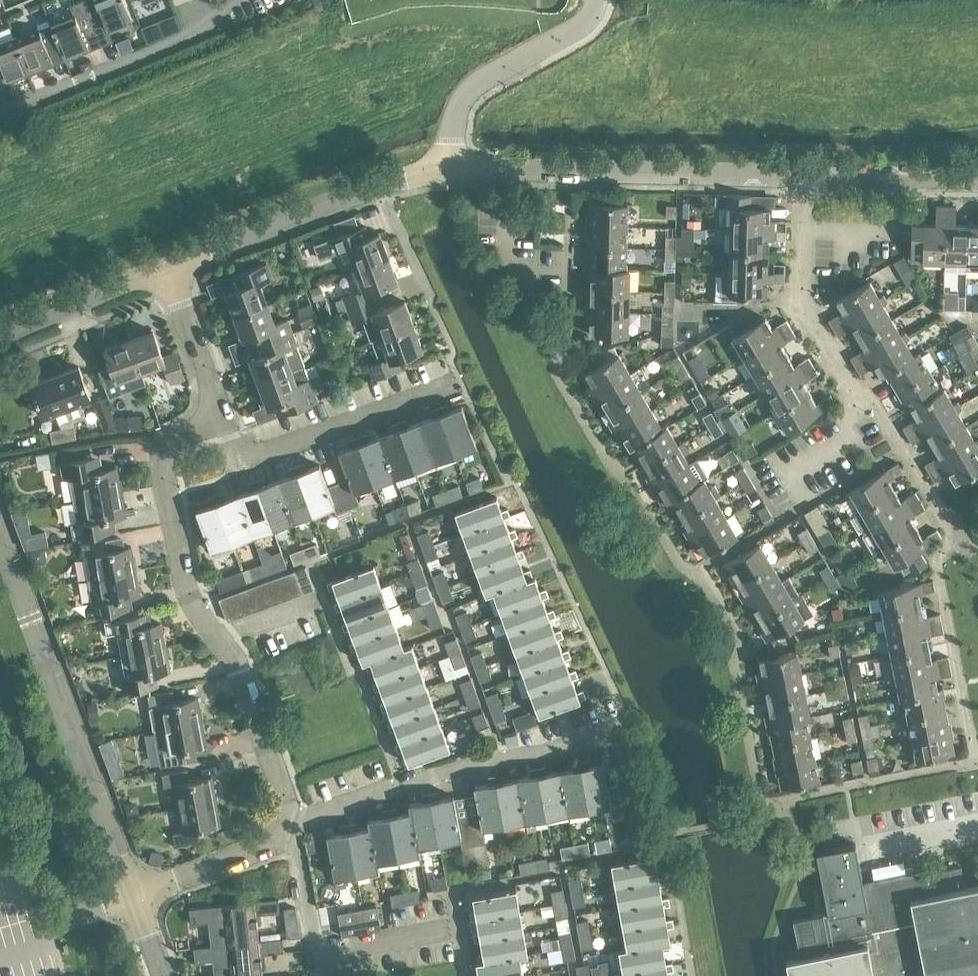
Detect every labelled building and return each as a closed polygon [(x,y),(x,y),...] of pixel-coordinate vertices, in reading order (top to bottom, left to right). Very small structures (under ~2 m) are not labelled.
[(51,24),(53,27),(63,53),(66,59),(102,45),(99,37),(89,11),(88,11),(84,0),(83,0),(71,5),(74,14),(51,24)] [(88,11),(89,11),(99,37),(111,33),(109,29),(133,19),(130,12),(125,0),(84,0),(88,11)] [(175,17),(163,22),(168,33),(180,28),(175,17)] [(42,32),(17,42),(30,74),(54,64),(52,57),(63,53),(53,27),(51,24),(40,28),(42,32)] [(121,53),(134,48),(130,39),(117,44),(121,53)] [(0,90),(1,89),(2,89),(3,88),(3,87),(4,87),(4,86),(5,85),(5,84),(6,83),(30,74),(17,42),(0,49),(0,90)] [(91,59),(80,63),(83,71),(92,67),(94,66),(91,59)] [(37,88),(44,85),(40,77),(33,81),(37,88)] [(727,225),(727,229),(787,230),(787,221),(770,220),(770,208),(752,207),(752,196),(716,195),(716,207),(732,208),(731,225),(727,225)] [(590,203),(590,224),(628,225),(628,204),(590,203)] [(677,217),(678,205),(667,205),(667,217),(677,217)] [(942,266),(946,266),(947,205),(936,205),(936,223),(913,222),(912,260),(942,261),(942,266)] [(947,205),(946,266),(946,272),(967,273),(967,261),(968,223),(957,223),(957,205),(947,205)] [(335,223),(337,231),(354,224),(352,217),(335,223)] [(694,229),(701,229),(701,221),(687,220),(687,229),(692,229),(694,229)] [(968,223),(967,261),(977,262),(977,224),(968,223)] [(590,224),(589,246),(627,247),(628,225),(590,224)] [(315,246),(319,258),(349,248),(357,269),(389,257),(381,233),(369,237),(366,227),(315,246)] [(676,248),(676,250),(694,250),(694,229),(692,229),(687,229),(683,229),(683,236),(680,236),(677,236),(676,248)] [(787,240),(787,230),(727,229),(727,233),(731,233),(731,250),(769,251),(770,240),(787,240)] [(666,236),(666,248),(676,248),(677,236),(666,236)] [(627,268),(627,247),(589,246),(588,267),(627,268)] [(666,248),(666,260),(676,260),(676,250),(676,248),(666,248)] [(676,250),(676,260),(679,260),(682,260),(682,255),(700,255),(701,250),(694,250),(676,250)] [(769,263),(769,251),(731,250),(730,268),(726,268),(726,272),(786,273),(786,264),(769,263)] [(398,281),(389,257),(357,269),(365,290),(343,298),(347,308),(348,311),(375,301),(372,291),(398,281)] [(228,292),(236,316),(269,303),(262,283),(273,279),(268,263),(232,276),(237,289),(228,292)] [(592,276),(591,290),(630,291),(630,268),(627,268),(588,267),(588,269),(587,268),(586,276),(592,276)] [(911,267),(900,273),(907,285),(918,279),(911,267)] [(691,272),(682,272),(682,283),(691,283),(691,272)] [(722,273),(721,301),(736,302),(737,295),(769,295),(769,283),(785,283),(786,273),(726,272),(725,273),(722,273)] [(666,280),(665,292),(675,293),(676,281),(666,280)] [(829,320),(834,328),(886,298),(884,294),(880,297),(870,281),(837,301),(844,311),(829,320)] [(322,285),(311,288),(315,300),(326,297),(322,285)] [(629,313),(630,291),(591,290),(591,304),(586,303),(586,311),(629,313)] [(946,290),(945,308),(959,308),(960,290),(946,290)] [(675,305),(675,293),(665,292),(665,304),(675,305)] [(343,298),(336,301),(339,311),(347,308),(343,298)] [(888,302),(886,298),(834,328),(839,336),(853,327),(860,338),(893,319),(884,304),(888,302)] [(379,311),(375,301),(348,311),(353,324),(364,320),(371,340),(372,339),(414,324),(406,301),(379,311)] [(277,324),(269,303),(236,316),(245,339),(256,335),(259,345),(293,333),(289,319),(277,324)] [(304,328),(318,323),(314,310),(299,315),(304,328)] [(590,334),(629,335),(629,313),(586,311),(585,319),(591,320),(590,334)] [(738,355),(740,359),(792,328),(787,320),(773,328),(766,317),(733,337),(742,353),(738,355)] [(905,332),(902,334),(893,319),(860,338),(866,349),(851,357),(856,365),(908,335),(905,332)] [(397,359),(423,349),(414,324),(372,339),(380,362),(370,366),(374,378),(400,369),(397,359)] [(964,339),(969,346),(977,342),(967,325),(950,335),(955,344),(964,339)] [(662,326),(662,335),(674,336),(674,326),(662,326)] [(797,336),(792,328),(740,359),(742,362),(746,360),(756,375),(789,355),(782,345),(797,336)] [(153,331),(130,339),(142,372),(165,363),(162,355),(153,331)] [(305,366),(298,344),(293,333),(259,345),(263,355),(252,359),(260,383),(305,366)] [(674,346),(674,336),(662,335),(662,345),(674,346)] [(910,339),(908,335),(856,365),(861,373),(875,365),(882,376),(887,372),(914,355),(906,341),(910,339)] [(146,382),(142,372),(130,339),(106,348),(112,365),(100,370),(109,396),(146,382)] [(977,342),(969,346),(976,359),(977,357),(977,343),(977,342)] [(590,353),(598,366),(619,354),(615,346),(590,353)] [(175,350),(162,355),(165,363),(172,382),(185,378),(175,350)] [(887,372),(898,391),(930,371),(919,352),(914,355),(887,372)] [(593,385),(589,388),(593,395),(630,372),(619,354),(598,366),(586,373),(593,385)] [(671,360),(676,371),(685,366),(679,355),(671,360)] [(809,357),(795,365),(789,355),(756,375),(765,390),(761,393),(762,396),(814,365),(809,357)] [(819,373),(814,365),(762,396),(764,399),(768,396),(778,412),(810,392),(804,382),(819,373)] [(80,366),(56,375),(74,422),(87,418),(81,402),(92,399),(80,366)] [(305,366),(260,383),(269,407),(275,405),(278,414),(318,400),(313,388),(305,366)] [(685,366),(676,371),(682,381),(691,376),(685,366)] [(909,409),(912,407),(942,389),(930,371),(898,391),(909,409)] [(601,399),(608,411),(641,391),(630,372),(593,395),(597,402),(601,399)] [(77,438),(74,422),(56,375),(32,384),(44,416),(55,412),(61,428),(51,431),(54,443),(77,438)] [(713,386),(706,390),(711,399),(718,395),(713,386)] [(904,427),(909,435),(960,405),(958,401),(954,404),(945,388),(942,389),(912,407),(918,418),(904,427)] [(653,409),(641,391),(608,411),(615,423),(611,426),(615,432),(653,409)] [(701,392),(692,397),(693,399),(697,406),(698,408),(707,403),(701,392)] [(831,394),(817,402),(810,392),(778,412),(774,415),(785,434),(836,403),(831,394)] [(95,402),(103,424),(115,421),(112,413),(107,398),(95,402)] [(966,410),(973,422),(977,419),(977,403),(966,410)] [(447,405),(439,408),(456,455),(478,447),(463,406),(449,411),(447,405)] [(962,409),(960,405),(909,435),(913,443),(928,434),(934,445),(967,426),(958,411),(962,409)] [(436,462),(456,455),(439,408),(432,411),(434,416),(421,421),(436,462)] [(663,427),(653,409),(615,432),(619,439),(623,436),(629,447),(630,447),(663,427)] [(737,409),(717,421),(724,432),(729,428),(733,435),(747,427),(737,409)] [(703,416),(709,427),(718,422),(712,411),(703,416)] [(142,414),(114,416),(117,429),(143,428),(142,414)] [(416,469),(436,462),(421,421),(408,426),(406,420),(399,423),(416,469)] [(724,432),(718,422),(709,427),(715,437),(724,432)] [(381,436),(396,477),(416,469),(399,423),(392,425),(394,431),(381,436)] [(673,436),(667,425),(663,427),(630,447),(634,455),(639,452),(646,464),(679,445),(673,436)] [(931,472),(977,445),(977,440),(976,441),(967,426),(934,445),(940,456),(926,464),(931,472)] [(365,435),(358,437),(375,484),(396,477),(381,436),(368,441),(365,435)] [(349,479),(339,483),(349,509),(360,505),(355,492),(375,484),(358,437),(351,440),(353,446),(339,451),(349,479)] [(684,442),(679,445),(646,464),(653,476),(648,479),(652,486),(689,463),(684,454),(689,450),(684,442)] [(742,449),(748,459),(758,453),(752,443),(742,449)] [(931,472),(935,480),(949,471),(956,482),(977,469),(977,445),(931,472)] [(739,458),(733,449),(725,454),(730,463),(739,458)] [(71,478),(76,500),(122,491),(118,467),(103,470),(100,456),(62,463),(65,479),(71,478)] [(668,500),(704,478),(709,475),(698,458),(689,463),(652,486),(662,502),(667,500),(667,501),(668,500)] [(853,494),(862,509),(895,490),(889,479),(904,471),(899,462),(847,492),(849,496),(853,494)] [(337,513),(349,509),(339,483),(329,486),(321,465),(306,470),(304,464),(297,467),(314,514),(335,506),(337,513)] [(279,480),(294,521),(314,514),(297,467),(290,469),(292,475),(279,480)] [(735,473),(742,483),(751,477),(744,467),(735,473)] [(471,494),(485,489),(481,477),(467,482),(471,494)] [(757,488),(751,477),(742,483),(748,493),(757,488)] [(710,488),(704,478),(668,500),(672,507),(676,505),(683,517),(715,498),(721,495),(715,485),(710,488)] [(274,528),(294,521),(279,480),(266,485),(264,479),(257,482),(274,528)] [(238,495),(253,536),(274,528),(257,482),(250,484),(252,490),(238,495)] [(460,485),(446,490),(451,501),(464,496),(460,485)] [(437,506),(451,501),(446,490),(433,495),(437,506)] [(895,490),(862,509),(854,514),(865,533),(921,500),(916,492),(901,500),(895,490)] [(79,520),(71,522),(74,538),(115,530),(113,518),(127,516),(122,491),(76,500),(79,520)] [(233,543),(253,536),(238,495),(225,500),(223,494),(216,496),(233,543)] [(197,510),(212,551),(233,543),(216,496),(209,499),(211,505),(197,510)] [(456,512),(464,533),(505,518),(511,516),(509,510),(502,512),(497,497),(456,512)] [(689,539),(727,517),(715,498),(683,517),(690,529),(685,532),(689,539)] [(419,500),(406,505),(410,516),(423,512),(419,500)] [(926,508),(921,500),(865,533),(863,534),(874,552),(883,547),(917,527),(911,517),(926,508)] [(396,521),(410,516),(406,505),(392,510),(396,521)] [(766,505),(757,510),(766,524),(774,519),(773,515),(766,505)] [(805,513),(818,535),(830,528),(817,506),(805,513)] [(738,536),(727,517),(689,539),(693,545),(698,543),(705,555),(738,536)] [(510,532),(505,518),(464,533),(472,554),(513,539),(518,537),(516,530),(510,532)] [(917,527),(883,547),(894,564),(897,562),(901,570),(904,574),(928,560),(922,550),(942,538),(938,529),(923,538),(917,527)] [(798,533),(804,543),(813,538),(807,528),(798,533)] [(48,544),(45,531),(23,536),(26,549),(48,544)] [(418,535),(423,548),(434,544),(430,531),(418,535)] [(119,537),(82,544),(85,557),(89,579),(136,570),(132,546),(121,548),(119,537)] [(834,537),(823,544),(828,553),(840,546),(834,537)] [(819,548),(813,538),(804,543),(810,554),(819,548)] [(472,554),(480,574),(520,559),(525,557),(523,550),(517,552),(513,539),(472,554)] [(732,569),(739,581),(772,562),(761,543),(723,565),(728,572),(732,569)] [(317,544),(304,548),(308,560),(321,555),(317,544)] [(442,565),(434,544),(423,548),(431,569),(442,565)] [(44,547),(31,549),(33,563),(42,561),(46,556),(44,547)] [(295,565),(308,560),(304,548),(291,553),(295,565)] [(201,558),(204,570),(215,567),(212,556),(201,558)] [(407,563),(412,576),(423,571),(419,558),(407,563)] [(277,559),(263,564),(268,575),(281,570),(277,559)] [(487,594),(495,592),(533,577),(530,571),(525,573),(520,559),(480,574),(487,594)] [(842,561),(835,565),(840,572),(846,568),(842,561)] [(782,580),(772,562),(739,581),(746,593),(741,596),(745,603),(790,577),(790,576),(782,580)] [(255,580),(268,575),(263,564),(250,568),(255,580)] [(337,588),(341,601),(382,586),(374,565),(333,580),(334,581),(328,583),(330,590),(337,588)] [(820,570),(827,582),(836,577),(829,565),(820,570)] [(307,566),(296,570),(304,593),(315,589),(307,566)] [(849,568),(837,575),(846,591),(859,584),(849,568)] [(141,595),(136,570),(89,579),(95,615),(131,609),(129,597),(141,595)] [(293,597),(304,593),(296,570),(285,575),(293,597)] [(221,592),(248,582),(243,571),(217,580),(221,592)] [(428,585),(423,571),(412,576),(417,589),(428,585)] [(433,575),(438,589),(449,584),(445,571),(433,575)] [(50,584),(47,574),(37,577),(40,586),(50,584)] [(285,575),(274,579),(283,601),(293,597),(285,575)] [(535,577),(533,577),(495,592),(503,614),(543,599),(549,597),(546,590),(541,592),(535,577)] [(800,594),(790,577),(745,603),(749,609),(754,607),(761,619),(803,595),(802,593),(800,594)] [(836,577),(827,582),(832,590),(841,585),(836,577)] [(283,601),(274,579),(263,583),(272,605),(283,601)] [(881,596),(885,613),(922,605),(919,594),(935,590),(933,579),(875,592),(876,597),(881,596)] [(263,583),(252,587),(261,609),(272,605),(263,583)] [(454,598),(449,584),(438,589),(443,602),(454,598)] [(382,586),(341,601),(335,603),(338,611),(344,608),(349,621),(389,606),(382,586)] [(261,609),(252,587),(241,591),(250,613),(261,609)] [(241,591),(231,595),(239,618),(250,613),(241,591)] [(228,622),(239,618),(231,595),(220,599),(228,622)] [(804,618),(813,613),(803,595),(761,619),(768,631),(763,633),(768,641),(805,619),(804,618)] [(433,597),(421,601),(427,616),(439,612),(433,597)] [(554,610),(548,612),(543,599),(503,614),(510,634),(551,619),(556,617),(554,610)] [(924,617),(922,605),(885,613),(888,630),(883,631),(884,635),(942,623),(940,613),(924,617)] [(351,628),(356,641),(397,626),(389,606),(349,621),(343,624),(345,631),(351,628)] [(832,608),(834,620),(844,618),(842,607),(832,608)] [(456,615),(461,629),(472,624),(467,611),(456,615)] [(444,625),(439,612),(427,616),(432,630),(444,625)] [(118,632),(122,655),(166,647),(161,623),(149,625),(147,614),(106,621),(108,634),(118,632)] [(556,633),(551,619),(510,634),(518,655),(558,640),(565,638),(562,630),(556,633)] [(942,623),(884,635),(885,639),(890,638),(894,655),(930,647),(927,636),(944,632),(942,623)] [(477,638),(472,624),(461,629),(466,642),(477,638)] [(364,663),(366,662),(405,647),(397,626),(356,641),(350,644),(353,651),(359,649),(364,663)] [(445,643),(450,656),(462,652),(457,638),(445,643)] [(568,650),(563,652),(558,640),(518,655),(526,675),(566,660),(571,659),(568,650)] [(856,641),(845,643),(847,653),(858,651),(856,641)] [(831,658),(841,656),(838,644),(829,645),(831,658)] [(412,645),(405,647),(366,662),(369,670),(375,668),(379,681),(420,666),(412,645)] [(170,671),(166,647),(122,655),(127,678),(122,679),(125,691),(150,687),(149,681),(157,680),(156,674),(170,671)] [(932,659),(930,647),(894,655),(898,672),(891,674),(892,677),(950,665),(948,655),(932,659)] [(757,674),(759,682),(802,673),(797,651),(760,660),(763,673),(757,674)] [(462,652),(450,656),(455,669),(467,665),(462,652)] [(471,656),(476,669),(488,665),(483,652),(471,656)] [(571,674),(566,660),(526,675),(533,695),(573,680),(579,678),(576,671),(571,674)] [(493,678),(488,665),(476,669),(481,682),(493,678)] [(903,698),(907,697),(938,690),(936,678),(953,675),(950,665),(892,677),(893,681),(899,680),(903,698)] [(387,701),(428,686),(420,666),(379,681),(374,684),(376,691),(382,688),(387,701)] [(849,669),(852,685),(864,683),(860,666),(849,669)] [(766,689),(769,702),(806,695),(802,673),(759,682),(761,690),(766,689)] [(835,677),(837,688),(847,687),(845,675),(835,677)] [(460,683),(465,696),(477,692),(472,679),(460,683)] [(583,691),(578,693),(573,680),(533,695),(540,714),(540,715),(542,714),(586,698),(583,691)] [(435,707),(428,686),(387,701),(381,704),(384,711),(390,709),(395,722),(435,707)] [(849,698),(847,687),(837,688),(839,700),(849,698)] [(149,695),(155,730),(202,722),(198,698),(176,702),(174,690),(149,695)] [(941,690),(938,690),(907,697),(911,717),(945,710),(941,690)] [(482,705),(477,692),(465,696),(470,710),(482,705)] [(486,696),(491,709),(503,705),(498,692),(486,696)] [(770,724),(770,725),(807,717),(810,717),(806,695),(769,702),(771,715),(766,716),(768,725),(770,724)] [(90,719),(99,717),(98,702),(88,703),(90,719)] [(507,718),(503,705),(491,709),(496,722),(507,718)] [(402,742),(443,727),(435,707),(395,722),(389,724),(391,732),(397,730),(402,742)] [(533,710),(513,717),(517,730),(538,723),(533,710)] [(949,729),(945,710),(911,717),(915,737),(949,729)] [(472,716),(478,730),(489,726),(484,712),(472,716)] [(859,716),(861,727),(871,726),(868,714),(859,716)] [(770,725),(774,745),(811,738),(807,717),(770,725)] [(843,719),(845,731),(855,729),(853,717),(843,719)] [(207,746),(202,722),(155,730),(159,754),(161,766),(186,762),(184,750),(207,746)] [(873,737),(871,726),(861,727),(863,739),(873,737)] [(451,749),(443,727),(402,742),(396,745),(398,751),(405,749),(410,764),(451,749)] [(858,740),(855,729),(845,731),(848,742),(858,740)] [(921,761),(954,753),(949,729),(915,737),(921,761)] [(815,758),(811,738),(774,745),(778,765),(815,758)] [(867,758),(869,770),(880,768),(877,756),(867,758)] [(783,788),(819,780),(815,758),(778,765),(783,788)] [(588,759),(581,761),(590,810),(611,806),(613,816),(626,814),(619,780),(608,782),(604,763),(589,766),(588,759)] [(854,774),(864,772),(861,759),(852,761),(854,774)] [(120,761),(108,766),(114,779),(126,774),(120,761)] [(569,814),(590,810),(581,761),(573,762),(575,768),(561,771),(569,814)] [(548,817),(569,814),(561,771),(547,773),(546,767),(538,768),(548,817)] [(538,830),(536,820),(548,817),(538,768),(531,770),(532,776),(519,779),(526,821),(528,831),(538,830)] [(175,785),(180,808),(217,801),(213,777),(190,781),(188,770),(163,775),(165,787),(175,785)] [(503,775),(496,776),(505,825),(526,821),(519,779),(505,781),(503,775)] [(480,815),(470,817),(479,869),(491,866),(484,829),(505,825),(496,776),(489,778),(490,784),(475,787),(480,815)] [(439,792),(432,793),(441,843),(461,839),(467,871),(479,869),(470,817),(459,819),(455,796),(440,798),(439,792)] [(426,801),(411,804),(413,812),(419,847),(441,843),(432,793),(425,794),(426,801)] [(222,825),(217,801),(180,808),(184,831),(173,833),(176,845),(201,841),(199,829),(222,825)] [(128,817),(140,815),(137,802),(125,804),(128,817)] [(397,809),(390,810),(399,859),(421,855),(419,847),(413,812),(399,815),(397,809)] [(384,818),(370,820),(372,828),(378,863),(399,859),(390,810),(383,811),(384,818)] [(356,824),(349,825),(358,875),(370,872),(371,876),(380,874),(378,863),(372,828),(357,830),(356,824)] [(343,833),(328,836),(336,879),(337,887),(346,885),(345,877),(358,875),(349,825),(342,827),(343,833)] [(598,853),(613,850),(610,838),(596,841),(598,853)] [(589,842),(575,845),(577,857),(591,854),(589,842)] [(817,851),(829,913),(868,906),(863,881),(856,843),(817,851)] [(563,859),(577,857),(575,845),(561,847),(563,859)] [(152,851),(150,861),(161,864),(164,854),(152,851)] [(613,863),(617,887),(659,879),(657,864),(663,863),(662,855),(655,856),(613,863)] [(548,858),(534,861),(536,873),(550,870),(548,858)] [(522,875),(536,873),(534,861),(520,863),(522,875)] [(790,975),(977,975),(977,884),(965,886),(961,866),(921,874),(920,870),(869,880),(863,881),(868,906),(829,913),(812,916),(793,919),(801,956),(787,958),(790,975)] [(480,869),(482,878),(492,876),(490,868),(490,867),(480,869)] [(434,891),(449,888),(446,877),(432,879),(434,891)] [(569,880),(572,894),(583,891),(581,877),(569,880)] [(666,878),(659,879),(617,887),(620,905),(663,898),(661,886),(667,885),(666,878)] [(551,891),(554,905),(566,903),(564,889),(551,891)] [(419,890),(405,893),(407,905),(421,902),(419,890)] [(477,912),(470,913),(472,920),(478,919),(520,911),(517,891),(474,899),(477,912)] [(574,908),(586,906),(583,891),(572,894),(574,908)] [(393,907),(407,905),(405,893),(391,895),(393,907)] [(671,904),(669,896),(663,898),(620,905),(624,926),(667,919),(664,905),(671,904)] [(203,922),(210,921),(213,946),(260,941),(258,915),(281,913),(280,899),(191,909),(193,924),(203,923),(203,922)] [(554,905),(542,907),(543,915),(555,913),(556,919),(569,917),(566,903),(554,905)] [(339,914),(341,925),(380,918),(378,907),(339,914)] [(481,933),(475,934),(476,941),(482,940),(524,932),(520,911),(478,919),(481,933)] [(382,930),(380,918),(341,925),(343,937),(382,930)] [(672,918),(667,919),(624,926),(628,948),(669,941),(671,941),(668,927),(674,926),(672,918)] [(577,922),(579,936),(591,934),(589,920),(577,922)] [(560,939),(561,948),(574,946),(571,931),(559,934),(560,938),(560,939)] [(485,955),(479,956),(480,963),(520,956),(528,954),(524,932),(482,940),(485,955)] [(594,948),(591,934),(579,936),(582,950),(594,948)] [(216,975),(264,975),(262,955),(286,953),(284,938),(260,941),(213,946),(196,948),(198,964),(208,963),(208,962),(215,961),(216,975)] [(628,948),(620,950),(624,970),(666,962),(664,949),(670,948),(669,941),(628,948)] [(576,960),(574,946),(561,948),(564,962),(576,960)] [(520,956),(480,963),(478,964),(480,975),(524,975),(520,956)] [(666,962),(624,970),(625,975),(669,975),(667,968),(671,968),(670,962),(666,962)] [(579,975),(591,975),(589,964),(577,966),(579,975)] [(601,975),(599,965),(592,966),(593,975),(598,975),(601,975)]
